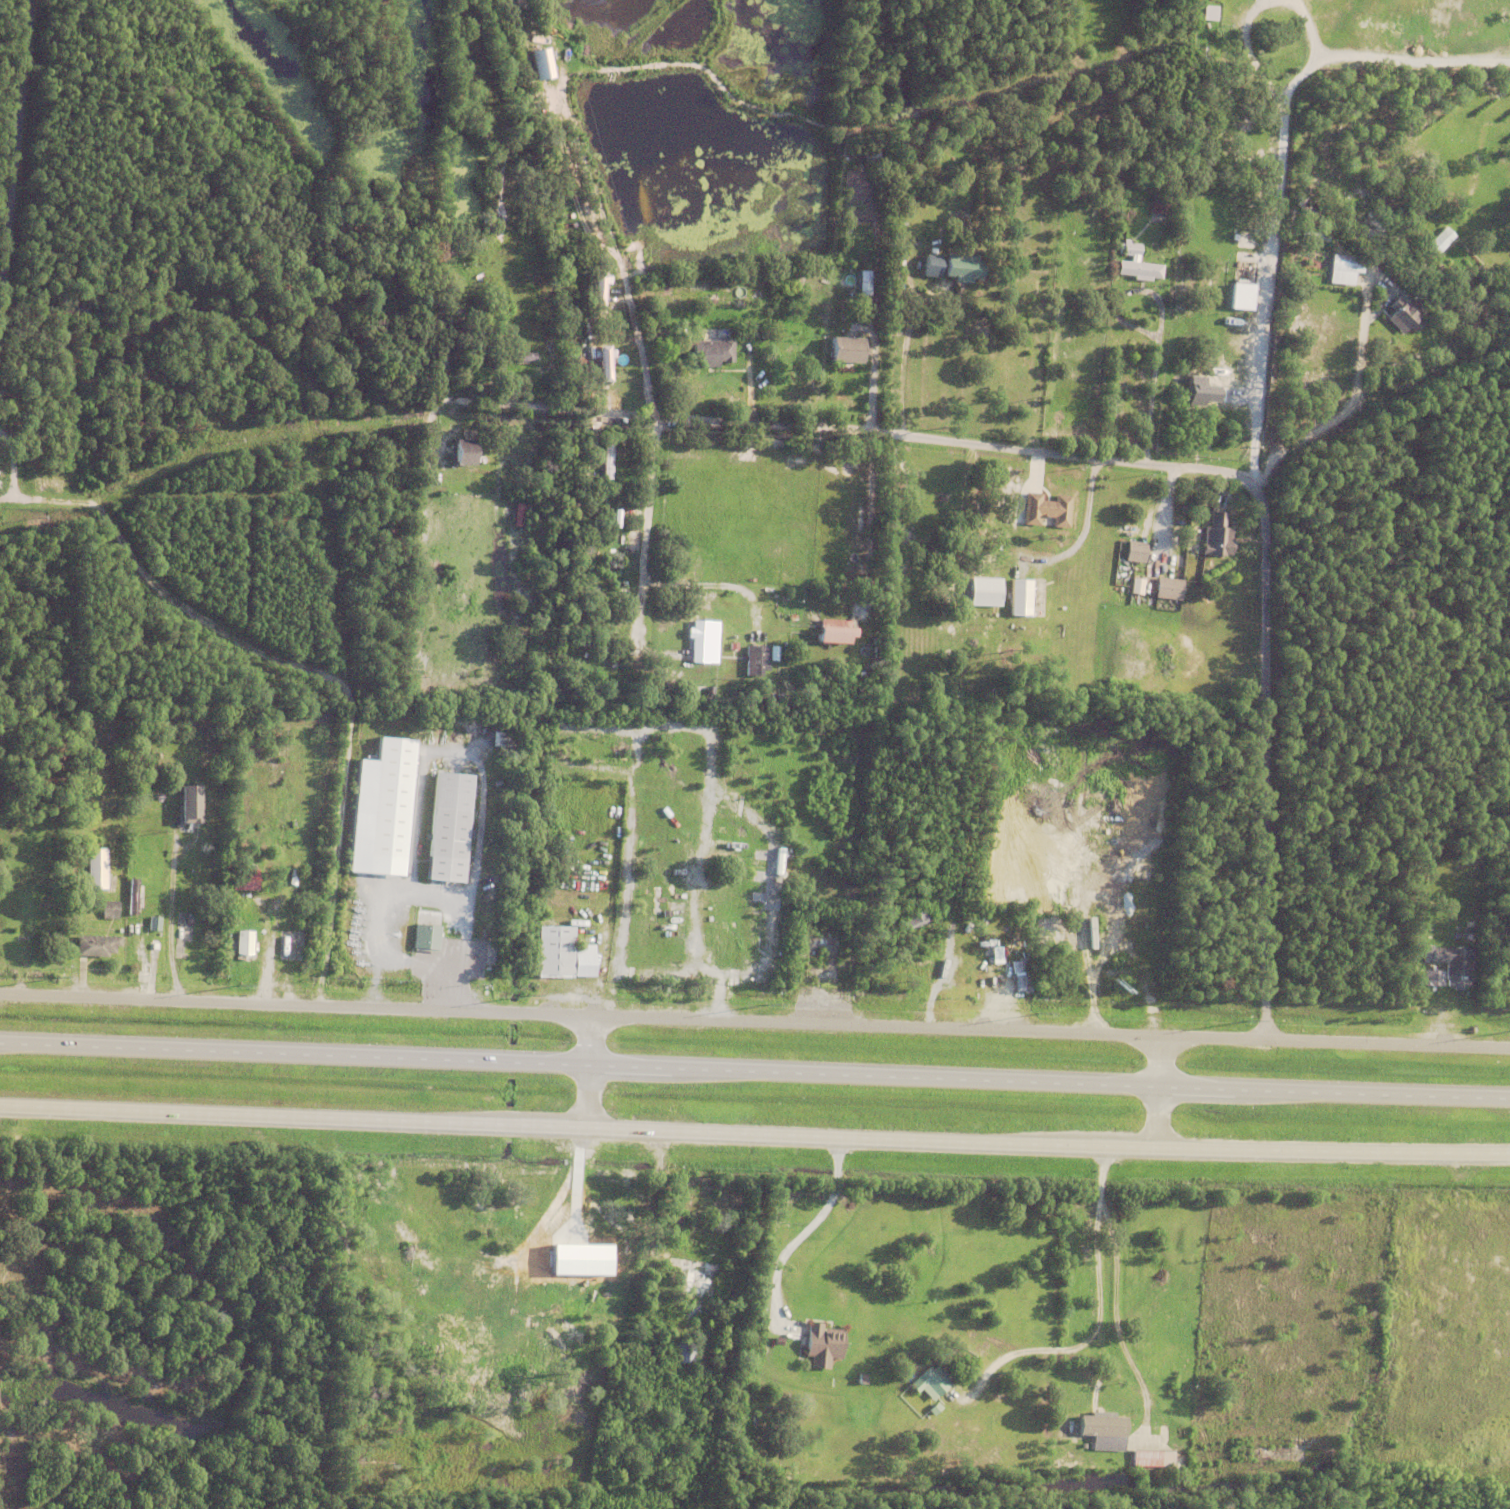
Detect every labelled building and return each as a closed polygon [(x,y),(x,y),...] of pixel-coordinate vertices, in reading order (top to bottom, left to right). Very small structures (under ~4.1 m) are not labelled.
[(508,18),(511,5),(516,6),(512,19),(508,18)] [(1201,20),(1218,20),(1218,6),(1201,6),(1201,20)] [(528,53),(546,49),(552,79),(534,83),(528,53)] [(890,206),(893,193),(900,194),(897,207),(890,206)] [(1149,215),(1151,193),(1173,195),(1171,216),(1149,215)] [(1455,237),(1444,225),(1427,241),(1438,253),(1455,237)] [(1117,255),(1118,245),(1123,245),(1124,240),(1131,241),(1130,245),(1140,246),(1139,258),(1122,256),(1122,255),(1117,255)] [(900,249),(902,241),(909,242),(908,250),(900,249)] [(441,247),(460,246),(461,257),(442,258),(441,247)] [(974,283),(974,279),(986,280),(986,265),(979,265),(980,256),(948,254),(947,276),(956,276),(955,282),(974,283)] [(1329,271),(1331,255),(1363,259),(1361,275),(1329,271)] [(923,278),(925,256),(940,258),(938,279),(923,278)] [(1150,279),(1150,282),(1133,281),(1133,277),(1116,276),(1118,262),(1162,267),(1160,280),(1150,279)] [(1230,310),(1234,263),(1252,265),(1247,311),(1230,310)] [(596,306),(608,307),(609,271),(598,271),(596,306)] [(587,282),(595,278),(614,321),(606,325),(587,282)] [(619,292),(621,287),(630,292),(627,297),(619,292)] [(722,291),(722,296),(703,297),(703,292),(709,291),(709,289),(717,289),(717,291),(722,291)] [(1408,299),(1423,314),(1418,319),(1423,325),(1414,334),(1409,328),(1402,335),(1387,320),(1394,313),(1388,308),(1397,299),(1403,304),(1408,299)] [(868,324),(868,329),(852,328),(852,323),(855,323),(855,321),(863,322),(863,324),(868,324)] [(742,325),(755,325),(755,338),(742,338),(742,325)] [(920,338),(919,343),(914,342),(916,326),(921,327),(921,331),(922,331),(921,338),(920,338)] [(471,336),(480,336),(480,350),(471,350),(471,336)] [(860,357),(860,365),(829,364),(830,340),(861,341),(860,351),(864,351),(864,357),(860,357)] [(722,364),(722,362),(717,363),(718,369),(699,369),(699,364),(693,364),(692,343),(721,342),(721,341),(732,341),(733,364),(722,364)] [(953,365),(960,344),(966,346),(959,367),(953,365)] [(612,346),(601,346),(602,382),(613,382),(612,346)] [(501,354),(534,353),(534,362),(501,362),(501,354)] [(8,398),(10,388),(31,392),(29,402),(8,398)] [(480,465),(479,439),(454,440),(455,466),(480,465)] [(1047,526),(1048,517),(1040,516),(1039,518),(1036,517),(1036,516),(1034,516),(1034,525),(1018,524),(1021,491),(1037,493),(1036,500),(1049,501),(1050,494),(1066,495),(1063,528),(1047,526)] [(1225,527),(1224,540),(1228,540),(1228,548),(1226,548),(1226,554),(1219,554),(1219,556),(1197,554),(1199,525),(1204,526),(1206,512),(1220,513),(1219,527),(1225,527)] [(1121,560),(1123,540),(1141,542),(1139,563),(1121,560)] [(1131,593),(1143,595),(1146,579),(1133,577),(1131,593)] [(1150,597),(1152,577),(1178,579),(1176,600),(1150,597)] [(1003,579),(972,578),(972,606),(1002,607),(1003,579)] [(1005,615),(1006,579),(1025,580),(1024,616),(1005,615)] [(818,644),(819,621),(850,623),(848,646),(818,644)] [(691,664),(692,640),(687,640),(688,631),(692,631),(692,623),(718,624),(716,665),(691,664)] [(746,677),(768,677),(768,663),(762,663),(761,646),(746,647),(746,677)] [(769,663),(769,648),(778,648),(777,663),(769,663)] [(416,738),(381,736),(379,759),(359,758),(352,871),(407,875),(416,738)] [(423,881),(433,774),(468,777),(458,884),(423,881)] [(180,791),(199,791),(199,827),(181,827),(180,791)] [(84,848),(103,848),(104,888),(84,888),(84,848)] [(103,892),(103,889),(104,889),(105,872),(113,873),(112,892),(103,892)] [(232,872),(256,872),(256,892),(233,892),(232,872)] [(285,886),(283,881),(285,881),(284,879),(291,875),(292,878),(299,875),(301,879),(285,886)] [(99,917),(99,900),(115,901),(114,918),(99,917)] [(897,922),(903,919),(902,916),(919,908),(925,920),(901,931),(897,922)] [(146,930),(147,917),(157,917),(156,931),(146,930)] [(411,949),(413,925),(436,927),(434,951),(411,949)] [(838,960),(844,960),(844,968),(837,967),(836,985),(802,983),(804,934),(824,935),(825,926),(832,927),(832,935),(839,936),(838,960)] [(534,975),(535,928),(570,928),(570,975),(534,975)] [(16,934),(32,933),(32,944),(16,944),(16,934)] [(112,946),(111,953),(105,953),(104,957),(74,956),(74,935),(118,936),(117,946),(112,946)] [(235,958),(236,935),(251,935),(250,958),(235,958)] [(571,975),(572,945),(583,945),(583,953),(591,954),(591,976),(571,975)] [(993,963),(1002,962),(1001,945),(992,946),(993,963)] [(1454,983),(1445,983),(1446,965),(1431,964),(1432,951),(1473,952),(1471,984),(1462,984),(1462,987),(1454,987),(1454,983)] [(1009,965),(1020,963),(1022,974),(1010,976),(1009,965)] [(1443,970),(1424,970),(1424,985),(1443,986),(1443,970)] [(611,1204),(612,1199),(628,1203),(627,1208),(611,1204)] [(634,1210),(636,1202),(646,1204),(644,1212),(634,1210)] [(613,1216),(615,1212),(629,1221),(627,1225),(613,1216)] [(694,1289),(693,1295),(679,1294),(681,1274),(675,1273),(676,1259),(712,1262),(709,1291),(694,1289)] [(573,1305),(586,1296),(589,1301),(576,1309),(573,1305)] [(808,1357),(802,1356),(805,1323),(819,1324),(818,1329),(839,1331),(837,1360),(826,1359),(825,1370),(807,1369),(808,1357)] [(770,1344),(772,1337),(780,1339),(778,1346),(770,1344)] [(689,1363),(690,1343),(673,1342),(673,1363),(689,1363)] [(917,1390),(913,1394),(906,1386),(929,1363),(948,1383),(929,1402),(917,1390)] [(854,1386),(855,1374),(862,1375),(861,1386),(854,1386)] [(925,1412),(933,1403),(938,1409),(930,1417),(925,1412)] [(1087,1447),(1088,1435),(1074,1435),(1075,1415),(1121,1417),(1119,1449),(1087,1447)] [(1128,1464),(1128,1450),(1169,1450),(1168,1465),(1128,1464)]
